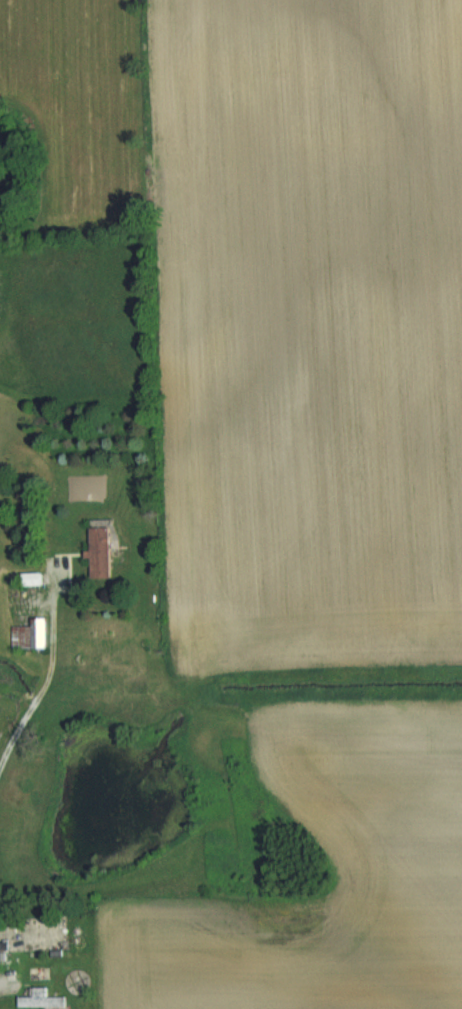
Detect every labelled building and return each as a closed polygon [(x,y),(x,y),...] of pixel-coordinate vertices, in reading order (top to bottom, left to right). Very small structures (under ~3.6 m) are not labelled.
[(112,578),(112,526),(93,526),(93,578),(112,578)] [(14,648),(50,648),(50,617),(36,617),(36,625),(14,625),(14,648)] [(22,1007),(68,1007),(68,995),(49,995),(49,986),(33,986),(33,995),(22,995),(22,1007)]
